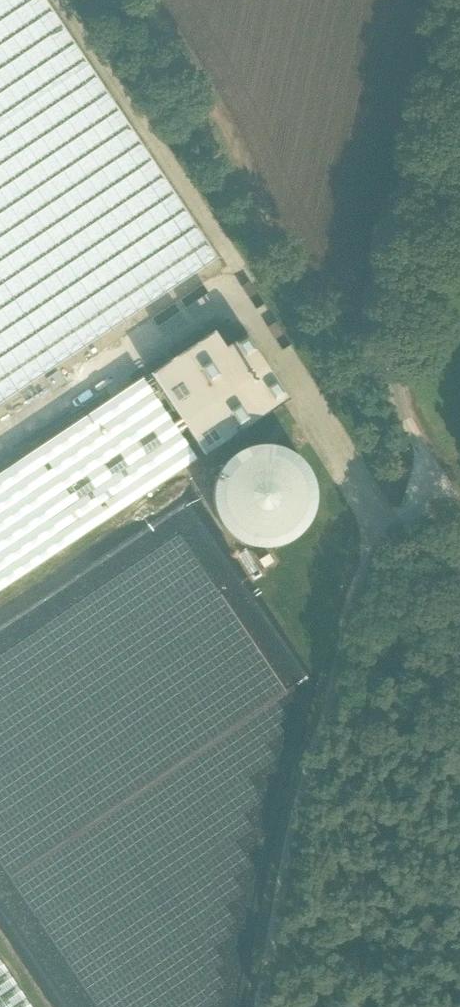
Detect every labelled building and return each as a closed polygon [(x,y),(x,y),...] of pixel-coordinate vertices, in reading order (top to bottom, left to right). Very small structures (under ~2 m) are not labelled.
[(212,253),(42,0),(0,0),(0,392),(212,253)] [(241,397),(203,395),(201,441),(255,444),(256,416),(260,417),(261,401),(249,400),(249,388),(242,387),(241,397)] [(0,484),(0,600),(209,472),(157,388),(0,484)] [(227,468),(223,508),(241,550),(284,554),(325,537),(328,498),(310,455),(266,451),(227,468)] [(0,972),(0,1006),(23,1006),(0,972)]
